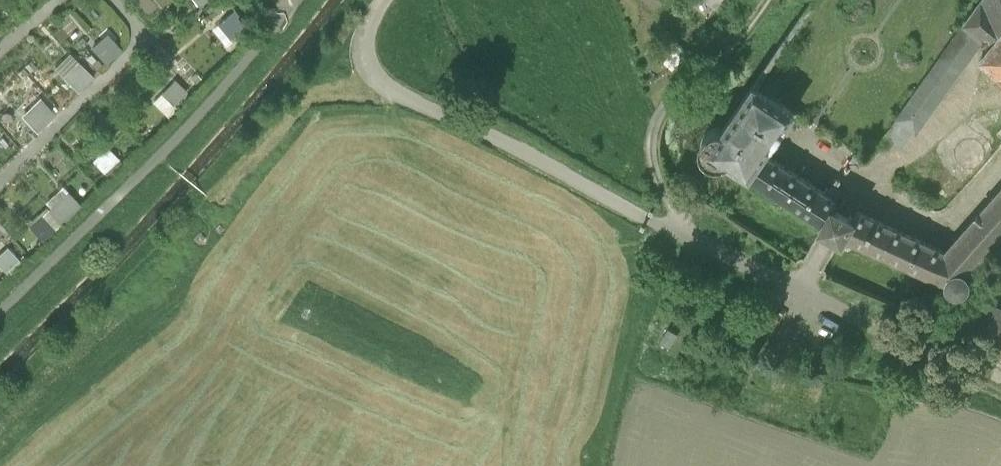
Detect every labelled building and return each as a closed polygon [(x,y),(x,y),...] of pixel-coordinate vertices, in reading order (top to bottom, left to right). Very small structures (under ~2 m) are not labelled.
[(1000,36),(1000,0),(988,0),(975,15),(996,32),(1000,36)] [(929,126),(996,32),(975,15),(909,112),(924,123),(929,126)] [(95,45),(111,62),(127,47),(111,30),(95,45)] [(58,66),(82,91),(99,74),(75,49),(58,66)] [(959,278),(959,281),(960,285),(963,287),(965,289),(968,290),(971,291),(975,290),(978,289),(981,287),(983,284),(984,282),(984,279),(984,276),(983,273),(982,270),(980,268),(1000,244),(1000,197),(958,246),(860,200),(780,144),(807,105),(768,77),(736,123),(731,122),(725,123),(720,125),(715,130),(713,135),(713,140),(713,145),(715,150),(718,154),(723,157),(729,158),(735,158),(741,155),(835,217),(832,223),(843,230),(857,237),(859,231),(959,278)] [(174,79),(153,101),(168,115),(189,93),(174,79)] [(42,130),(61,110),(37,87),(18,107),(42,130)] [(911,142),(924,123),(909,112),(896,131),(911,142)] [(109,145),(93,160),(107,176),(123,161),(109,145)] [(49,206),(28,225),(43,241),(82,205),(63,184),(44,201),(49,206)] [(0,253),(0,272),(6,278),(22,261),(8,246),(0,253)] [(991,328),(1000,333),(1000,309),(991,328)]
